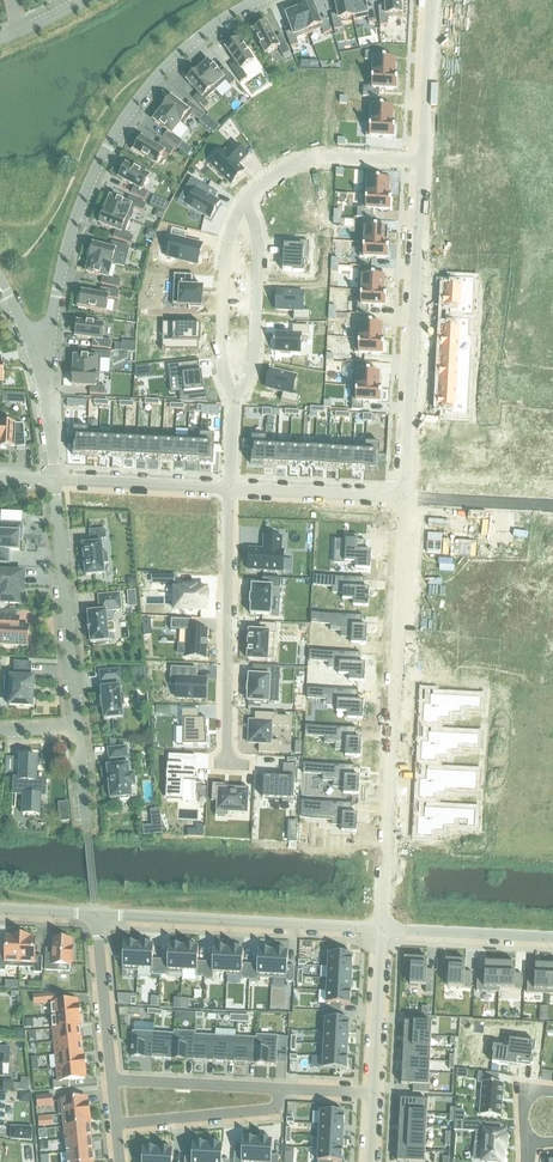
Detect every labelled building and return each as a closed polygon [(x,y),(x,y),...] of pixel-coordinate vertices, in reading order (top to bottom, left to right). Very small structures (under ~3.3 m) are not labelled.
[(331,17),(335,32),(342,30),(340,20),(354,18),(350,0),(335,0),(338,15),(331,17)] [(354,18),(354,21),(368,18),(369,24),(377,23),(374,8),(367,9),(365,0),(350,0),(354,18)] [(379,7),(380,26),(389,26),(388,19),(402,18),(401,8),(401,0),(386,0),(386,7),(379,7)] [(459,15),(473,17),(472,23),(480,24),(482,9),(474,8),(475,0),(460,0),(459,15)] [(309,4),(299,7),(309,34),(322,29),(324,35),(332,32),(326,18),(320,21),(314,4),(310,6),(309,4)] [(293,31),(286,33),(291,48),(299,45),(297,39),(309,34),(299,7),(289,11),(290,13),(287,15),(293,31)] [(262,24),(252,29),(258,41),(259,41),(266,54),(278,47),(283,56),(291,52),(282,35),(275,39),(267,24),(263,26),(262,24)] [(230,46),(227,48),(236,62),(230,67),(241,82),(248,78),(242,70),(254,62),(245,49),(246,49),(238,38),(229,44),(230,46)] [(366,52),(365,61),(370,61),(369,74),(398,75),(397,75),(398,65),(396,65),(396,63),(396,61),(391,60),(382,60),(383,55),(383,53),(375,52),(366,52)] [(456,62),(456,72),(485,74),(486,56),(464,55),(463,62),(456,62)] [(204,63),(197,70),(216,91),(226,82),(230,86),(236,81),(225,70),(220,74),(209,62),(206,65),(204,63)] [(190,78),(187,81),(199,94),(194,99),(204,110),(210,105),(206,100),(216,91),(197,70),(189,77),(190,78)] [(364,87),(363,97),(379,98),(380,93),(380,90),(397,91),(397,84),(398,75),(369,74),(368,88),(364,87)] [(167,100),(161,108),(181,123),(180,124),(183,126),(192,115),(200,121),(204,114),(189,103),(185,109),(171,98),(169,101),(167,100)] [(368,107),(367,122),(395,124),(395,123),(395,113),(394,113),(394,111),(394,109),(385,108),(368,107)] [(156,118),(154,121),(167,131),(163,137),(178,148),(183,142),(172,134),(180,124),(181,123),(161,108),(155,116),(156,118)] [(453,117),(453,132),(482,134),(483,119),(453,117)] [(367,122),(366,137),(394,139),(395,130),(395,124),(367,122)] [(452,133),(452,142),(452,143),(459,143),(459,151),(481,152),(482,134),(453,132),(453,133),(452,133)] [(138,141),(132,151),(144,158),(144,157),(157,165),(164,153),(170,156),(175,149),(161,141),(157,147),(142,139),(140,142),(138,141)] [(225,151),(211,165),(231,185),(245,171),(239,165),(248,156),(237,145),(228,154),(225,151)] [(125,164),(120,174),(121,175),(120,179),(135,186),(131,193),(145,200),(149,193),(143,190),(150,177),(136,170),(137,170),(125,164)] [(364,181),(363,195),(391,196),(392,196),(391,196),(392,186),(390,186),(390,181),(384,181),(376,181),(376,177),(377,174),(371,173),(364,173),(364,181)] [(192,178),(183,193),(192,198),(187,206),(210,220),(220,203),(205,194),(208,188),(192,178)] [(450,185),(449,195),(479,197),(480,179),(457,178),(457,185),(450,185)] [(313,180),(312,191),(321,191),(319,211),(330,212),(332,181),(313,180)] [(513,185),(509,209),(519,211),(523,186),(513,185)] [(523,186),(519,211),(528,212),(532,188),(523,186)] [(532,188),(528,212),(538,213),(542,188),(541,188),(541,189),(532,188)] [(542,188),(538,213),(538,214),(538,212),(547,213),(551,189),(542,188)] [(358,208),(357,218),(373,219),(374,210),(391,211),(391,196),(363,195),(362,208),(358,208)] [(449,196),(449,205),(449,210),(475,212),(476,197),(479,197),(449,195),(449,196)] [(107,201),(103,210),(130,221),(135,208),(144,212),(147,204),(129,197),(127,204),(111,198),(109,202),(107,201)] [(103,210),(100,220),(102,221),(100,225),(116,231),(114,237),(131,244),(134,237),(125,233),(130,221),(103,210)] [(449,210),(448,226),(477,227),(477,226),(475,226),(475,212),(449,210)] [(448,226),(447,235),(447,241),(477,242),(477,227),(448,226)] [(361,228),(361,243),(389,244),(389,234),(387,234),(388,229),(379,229),(361,228)] [(172,238),(167,258),(198,266),(203,245),(185,241),(187,233),(173,229),(171,238),(172,238)] [(282,241),(281,253),(284,253),(283,271),(303,272),(303,258),(308,259),(309,242),(282,241)] [(447,241),(446,256),(476,257),(477,242),(447,241)] [(91,248),(88,258),(112,264),(116,265),(119,252),(129,255),(130,247),(112,242),(110,249),(94,245),(93,249),(91,248)] [(361,243),(360,258),(373,259),(388,259),(389,250),(389,244),(361,243)] [(446,256),(446,265),(446,266),(453,266),(452,274),(475,275),(476,257),(446,256)] [(88,258),(86,268),(88,269),(87,273),(103,277),(102,284),(120,289),(122,281),(109,278),(112,264),(88,258)] [(359,269),(358,291),(387,292),(386,292),(387,282),(385,282),(385,278),(376,277),(371,277),(371,274),(372,270),(359,269)] [(544,269),(535,270),(536,294),(545,293),(544,269)] [(544,269),(545,293),(552,293),(552,269),(544,269)] [(516,270),(506,271),(508,295),(518,295),(516,270)] [(526,270),(516,270),(518,295),(527,294),(526,270)] [(535,270),(526,270),(527,294),(536,294),(535,270)] [(174,277),(173,306),(182,306),(189,307),(189,309),(202,310),(202,298),(203,299),(203,295),(201,295),(201,288),(194,287),(194,275),(174,274),(174,277)] [(445,286),(444,296),(474,298),(475,280),(452,279),(452,287),(445,286)] [(80,296),(78,307),(91,310),(91,309),(106,312),(109,298),(118,299),(120,291),(101,288),(100,296),(83,293),(82,297),(80,296)] [(358,291),(357,314),(368,315),(369,306),(378,307),(386,307),(386,300),(387,292),(358,291)] [(277,292),(276,311),(294,312),(293,320),(310,321),(310,312),(303,311),(304,293),(277,292)] [(444,297),(444,306),(444,307),(451,307),(450,315),(473,316),(474,298),(444,296),(444,297)] [(443,327),(442,337),(472,339),(472,338),(469,338),(470,321),(450,320),(449,328),(443,327)] [(76,322),(75,333),(77,333),(76,337),(93,340),(92,347),(111,349),(112,341),(102,340),(104,326),(89,324),(89,323),(76,322)] [(175,323),(163,323),(162,335),(173,335),(172,350),(199,351),(199,343),(201,343),(201,326),(199,326),(198,326),(175,326),(175,323)] [(356,324),(356,339),(384,340),(384,330),(382,330),(383,326),(369,325),(356,324)] [(275,333),(274,353),(282,353),(282,355),(291,356),(291,353),(301,354),(302,336),(309,336),(309,327),(293,326),(292,334),(275,333)] [(504,329),(503,354),(513,354),(514,330),(504,329)] [(523,330),(522,355),(531,355),(533,329),(532,329),(532,330),(523,330)] [(533,329),(531,355),(532,355),(532,354),(541,354),(542,330),(533,329)] [(514,330),(513,354),(522,355),(523,330),(514,330)] [(542,330),(541,354),(550,355),(551,330),(542,330)] [(442,338),(441,347),(442,347),(441,352),(471,354),(472,339),(442,337),(442,338)] [(356,339),(355,354),(368,355),(383,355),(384,348),(384,340),(356,339)] [(119,349),(137,350),(138,341),(119,340),(119,349)] [(72,361),(72,372),(100,373),(101,359),(111,360),(111,352),(92,351),(92,358),(75,357),(74,361),(72,361)] [(441,352),(440,368),(470,369),(471,354),(441,352)] [(197,363),(171,365),(173,377),(178,376),(179,393),(180,394),(180,402),(208,403),(207,390),(204,390),(202,373),(200,373),(199,363),(197,363)] [(354,365),(353,387),(382,388),(381,388),(382,378),(380,378),(380,374),(366,373),(367,366),(354,365)] [(440,368),(440,377),(440,383),(469,384),(470,369),(440,368)] [(271,370),(266,389),(277,391),(277,392),(283,393),(281,401),(297,405),(299,396),(293,394),(297,377),(271,370)] [(72,372),(71,382),(73,382),(73,386),(90,387),(90,394),(105,395),(106,387),(100,387),(100,373),(72,372)] [(440,383),(439,398),(469,399),(469,384),(440,383)] [(353,387),(352,410),(363,411),(364,403),(381,403),(381,396),(382,388),(353,387)] [(8,402),(30,402),(30,392),(7,393),(8,402)] [(439,398),(438,407),(439,407),(439,408),(445,408),(445,416),(468,417),(469,399),(439,398)] [(9,449),(9,447),(17,447),(25,446),(26,425),(0,423),(0,448),(9,449)] [(74,428),(73,456),(86,456),(88,429),(74,428)] [(88,429),(86,456),(99,457),(100,430),(88,429)] [(100,430),(99,457),(111,458),(113,434),(101,433),(101,430),(100,430)] [(138,435),(137,459),(149,459),(151,432),(150,432),(150,436),(138,435)] [(151,432),(149,459),(162,460),(163,433),(151,432)] [(163,433),(162,460),(174,461),(176,437),(164,436),(164,433),(163,433)] [(113,434),(111,458),(124,458),(125,434),(113,434)] [(125,434),(124,458),(137,459),(138,435),(125,434)] [(188,438),(187,461),(200,462),(201,435),(200,435),(200,438),(188,438)] [(201,435),(200,462),(213,463),(215,435),(201,435)] [(176,437),(174,461),(187,461),(188,438),(176,437)] [(252,437),(251,465),(264,465),(266,438),(252,437)] [(266,438),(264,465),(277,466),(278,442),(266,442),(266,438)] [(303,444),(302,467),(315,468),(316,441),(315,444),(303,444)] [(316,441),(315,468),(327,469),(329,441),(316,441)] [(329,441),(327,469),(340,469),(341,445),(329,445),(329,441)] [(278,442),(277,466),(290,467),(291,443),(278,442)] [(291,443),(290,467),(302,467),(303,444),(291,443)] [(341,445),(340,469),(353,470),(354,443),(353,443),(353,446),(341,445)] [(354,443),(353,470),(365,471),(367,443),(354,443)] [(367,443),(365,471),(379,471),(380,444),(367,443)] [(434,451),(433,474),(446,475),(448,452),(434,451)] [(448,452),(446,475),(459,476),(460,452),(448,452)] [(460,452),(459,476),(471,476),(472,453),(460,452)] [(472,453),(471,476),(483,477),(484,454),(472,453)] [(484,454),(483,477),(495,477),(496,454),(485,454),(484,454)] [(496,454),(495,477),(507,478),(509,455),(496,454)] [(509,455),(507,478),(520,479),(521,456),(509,455)] [(521,456),(520,479),(521,479),(532,479),(533,456),(521,456)] [(533,456),(532,479),(544,480),(545,457),(533,456)] [(544,480),(552,481),(552,457),(545,457),(544,480)] [(181,518),(164,518),(164,530),(181,530),(181,518)] [(20,533),(23,534),(23,524),(0,523),(0,563),(10,564),(10,550),(19,551),(20,533)] [(92,544),(83,545),(86,576),(105,574),(104,564),(109,563),(108,553),(103,553),(101,539),(106,538),(105,529),(90,531),(91,540),(92,540),(92,544)] [(335,543),(335,556),(343,557),(345,557),(345,559),(345,563),(353,563),(353,564),(356,564),(356,565),(356,570),(364,570),(368,570),(369,552),(366,552),(366,542),(358,541),(358,536),(346,536),(346,541),(335,540),(335,541),(335,543)] [(201,537),(181,537),(181,566),(201,566),(201,556),(202,556),(202,547),(201,547),(201,537)] [(250,550),(249,570),(283,572),(284,551),(281,551),(282,538),(265,537),(264,550),(250,550)] [(432,555),(430,573),(434,574),(437,574),(446,574),(446,570),(446,569),(449,569),(457,569),(457,564),(457,563),(460,563),(468,563),(469,550),(469,548),(458,547),(459,542),(447,541),(447,546),(439,545),(439,547),(438,556),(435,555),(432,555)] [(528,575),(544,576),(544,567),(552,568),(552,553),(543,552),(543,550),(529,549),(528,575)] [(24,573),(0,572),(0,604),(1,604),(1,603),(19,604),(20,585),(24,585),(24,573)] [(176,576),(161,576),(161,585),(176,585),(176,576)] [(313,577),(313,587),(333,588),(333,589),(333,594),(341,594),(341,595),(343,595),(343,596),(343,601),(351,601),(354,601),(354,603),(354,607),(362,607),(362,608),(366,608),(367,590),(364,589),(364,579),(363,579),(313,577)] [(135,578),(127,579),(128,586),(136,585),(135,578)] [(250,603),(250,604),(251,604),(251,614),(251,615),(252,615),(270,616),(279,617),(280,598),(272,597),(272,589),(281,589),(281,579),(263,578),(262,587),(253,586),(252,586),(252,587),(252,596),(251,596),(251,598),(252,598),(252,603),(250,603)] [(523,592),(526,592),(526,605),(552,606),(552,592),(545,592),(546,583),(524,582),(523,592)] [(430,593),(428,611),(432,611),(435,612),(436,611),(444,612),(444,608),(444,606),(447,606),(455,606),(455,602),(456,601),(458,601),(458,600),(466,601),(466,596),(467,595),(486,596),(487,587),(437,583),(436,593),(433,593),(430,593)] [(186,590),(176,590),(175,611),(206,611),(206,607),(208,607),(208,594),(206,594),(206,590),(196,590),(196,589),(186,589),(186,590)] [(89,624),(88,624),(89,632),(90,632),(91,643),(110,642),(109,633),(114,632),(116,630),(115,624),(113,622),(108,623),(107,612),(122,610),(120,594),(99,596),(100,611),(88,613),(89,624)] [(133,608),(132,595),(123,596),(125,609),(133,608)] [(522,628),(544,629),(544,620),(552,621),(552,606),(526,605),(525,618),(522,618),(522,628)] [(312,614),(311,625),(331,626),(331,627),(331,631),(339,632),(341,632),(341,634),(341,638),(349,638),(349,639),(352,639),(352,640),(352,645),(360,645),(364,646),(365,627),(362,627),(362,617),(361,617),(312,614)] [(28,646),(29,626),(19,626),(17,624),(15,624),(16,618),(19,618),(19,617),(0,616),(0,632),(0,633),(0,645),(28,646)] [(172,620),(171,631),(187,631),(186,645),(179,645),(179,655),(186,655),(186,658),(194,658),(206,659),(206,647),(206,642),(207,642),(207,630),(193,630),(194,621),(172,620)] [(428,630),(426,649),(430,649),(434,649),(442,649),(442,645),(442,644),(445,644),(445,643),(453,644),(453,640),(454,638),(456,638),(464,639),(465,635),(465,633),(484,635),(485,624),(435,621),(434,631),(431,630),(428,630)] [(249,650),(248,660),(268,661),(269,634),(276,634),(277,625),(260,624),(260,633),(249,632),(249,642),(248,650),(249,650)] [(519,645),(521,645),(521,658),(552,659),(552,645),(540,644),(541,636),(519,635),(519,645)] [(310,652),(309,662),(329,663),(329,665),(329,669),(337,669),(337,670),(339,670),(339,671),(339,676),(347,676),(350,676),(350,678),(350,682),(358,683),(362,683),(363,665),(360,664),(360,654),(359,654),(310,652)] [(426,668),(425,686),(428,686),(432,687),(432,686),(440,687),(440,683),(440,681),(443,681),(451,681),(451,677),(452,677),(452,676),(454,676),(454,675),(462,676),(463,672),(463,671),(483,672),(483,662),(434,658),(433,658),(432,668),(429,668),(426,668)] [(9,706),(33,707),(34,678),(31,678),(32,663),(15,662),(14,677),(5,676),(4,691),(10,691),(9,706)] [(146,667),(134,669),(135,683),(148,682),(146,667)] [(248,686),(248,692),(248,702),(269,703),(271,678),(280,678),(281,668),(253,667),(253,676),(249,676),(249,679),(249,686),(248,686)] [(171,668),(171,686),(177,686),(176,699),(206,700),(207,680),(197,679),(197,677),(194,677),(194,670),(197,670),(171,668)] [(121,670),(100,672),(101,683),(103,683),(103,689),(102,689),(103,699),(101,699),(102,710),(104,709),(105,720),(123,718),(122,708),(124,707),(124,697),(121,698),(120,687),(122,687),(121,670)] [(308,689),(307,700),(327,701),(327,702),(327,706),(335,707),(337,707),(337,709),(337,713),(345,714),(348,714),(348,715),(348,720),(356,720),(360,721),(361,702),(358,702),(358,692),(308,689)] [(424,705),(423,724),(426,724),(438,725),(439,719),(449,719),(450,713),(461,714),(461,708),(480,709),(481,698),(431,696),(430,696),(430,706),(427,706),(424,705)] [(199,710),(182,710),(182,728),(184,728),(184,734),(183,745),(207,745),(207,734),(206,734),(206,719),(199,719),(199,710)] [(250,721),(249,744),(259,745),(259,753),(279,754),(280,742),(271,741),(272,727),(289,728),(289,718),(277,717),(277,715),(278,715),(255,713),(255,722),(250,721)] [(306,727),(305,737),(325,738),(325,740),(325,744),(333,744),(333,745),(335,745),(335,746),(336,746),(335,751),(343,751),(346,751),(346,753),(346,757),(354,758),(358,758),(359,740),(356,740),(356,730),(356,729),(306,727)] [(422,743),(421,762),(424,762),(436,762),(437,756),(447,757),(448,751),(459,751),(459,745),(479,746),(479,736),(429,733),(428,733),(428,743),(425,743),(422,743)] [(111,767),(108,767),(111,800),(120,799),(120,801),(129,800),(129,798),(132,798),(131,787),(136,787),(134,775),(130,775),(129,765),(127,765),(126,758),(128,758),(127,747),(108,749),(109,760),(110,760),(111,767)] [(167,790),(167,800),(183,801),(183,802),(186,802),(194,802),(194,800),(195,800),(196,782),(198,782),(198,774),(192,774),(192,767),(196,767),(197,757),(185,756),(169,756),(168,773),(167,781),(168,781),(168,790),(167,790)] [(21,757),(20,781),(15,781),(15,794),(24,795),(23,815),(40,816),(41,796),(44,796),(45,782),(44,782),(44,785),(36,785),(38,757),(21,757)] [(304,764),(303,775),(323,776),(323,777),(323,782),(331,782),(333,782),(333,784),(334,784),(333,788),(341,789),(344,789),(344,790),(344,795),(352,795),(352,796),(356,796),(357,777),(354,777),(354,767),(304,764)] [(264,777),(263,799),(282,800),(282,803),(294,803),(295,784),(297,784),(298,765),(283,765),(283,778),(264,777)] [(420,781),(419,799),(422,799),(434,800),(435,794),(446,794),(446,790),(446,788),(457,789),(457,783),(477,784),(477,773),(427,771),(426,781),(423,781),(420,781)] [(213,784),(212,801),(216,802),(215,816),(228,817),(228,813),(238,814),(248,814),(249,789),(248,789),(225,787),(225,785),(213,784)] [(302,802),(301,812),(321,813),(321,815),(321,819),(329,819),(329,820),(332,820),(331,821),(332,822),(331,826),(340,826),(342,827),(342,828),(342,832),(350,833),(354,833),(355,815),(352,815),(353,805),(352,805),(302,802)] [(166,807),(155,807),(155,823),(147,823),(147,834),(166,834),(166,807)] [(418,818),(417,837),(420,837),(432,837),(433,831),(444,832),(444,826),(455,827),(455,820),(467,821),(467,827),(474,827),(475,811),(424,808),(424,818),(421,818),(418,818)] [(410,896),(412,882),(406,881),(404,895),(410,896)] [(20,967),(21,937),(12,936),(12,938),(7,937),(6,950),(7,950),(6,955),(0,955),(0,971),(6,971),(6,966),(20,967)] [(30,939),(30,937),(21,937),(20,967),(34,968),(34,973),(42,973),(43,957),(34,956),(35,952),(35,939),(30,939)] [(54,940),(54,954),(46,954),(45,970),(69,971),(69,972),(70,972),(71,963),(72,963),(73,947),(71,947),(72,941),(69,940),(70,939),(57,938),(57,940),(54,940)] [(124,944),(123,971),(138,972),(139,945),(136,944),(127,944),(124,944)] [(139,945),(138,972),(138,969),(152,969),(151,975),(160,976),(161,960),(153,960),(154,945),(151,945),(142,944),(142,945),(139,945)] [(161,960),(160,976),(168,976),(168,973),(182,974),(184,947),(181,947),(181,946),(172,946),(169,946),(168,960),(161,960)] [(184,947),(182,974),(183,974),(183,971),(197,972),(196,977),(204,978),(204,981),(205,962),(198,962),(199,948),(196,947),(187,947),(184,947)] [(205,962),(204,981),(213,981),(213,973),(227,973),(227,976),(229,949),(226,949),(217,948),(217,949),(214,948),(213,963),(205,962)] [(229,949),(227,976),(241,977),(241,980),(249,980),(249,983),(250,965),(243,964),(243,950),(240,950),(231,949),(229,949)] [(250,965),(249,983),(258,984),(258,978),(272,979),(273,951),(271,951),(262,951),(259,951),(258,965),(250,965)] [(273,951),(272,979),(286,979),(286,982),(294,983),(295,967),(287,967),(288,952),(285,952),(276,951),(276,952),(273,951)] [(329,954),(328,967),(352,968),(353,968),(353,959),(353,955),(329,954)] [(408,958),(408,972),(411,972),(410,985),(426,986),(426,993),(433,994),(434,981),(434,971),(427,970),(428,959),(427,959),(408,958)] [(446,960),(445,973),(449,974),(448,977),(448,987),(471,989),(472,973),(465,972),(465,968),(466,961),(465,961),(464,961),(446,960)] [(478,973),(477,991),(499,992),(499,989),(501,963),(486,962),(485,962),(485,973),(478,973)] [(501,963),(499,989),(522,990),(523,975),(515,975),(516,964),(501,963)] [(88,975),(87,965),(77,965),(77,976),(88,975)] [(322,976),(323,966),(308,965),(307,975),(322,976)] [(528,975),(527,994),(549,995),(551,966),(536,965),(535,976),(528,975)] [(328,967),(327,979),(352,980),(352,968),(328,967)] [(9,989),(21,990),(22,980),(10,979),(9,989)] [(327,979),(327,991),(351,992),(352,980),(327,979)] [(326,1011),(341,1012),(342,1005),(350,1005),(351,1001),(351,993),(351,992),(327,991),(326,1011)] [(80,1013),(79,1005),(78,1005),(77,1001),(56,1003),(56,994),(34,996),(34,1000),(41,999),(42,1004),(52,1003),(53,1017),(80,1014),(80,1013)] [(185,998),(186,1006),(193,1005),(192,997),(185,998)] [(322,1027),(322,1032),(349,1033),(350,1024),(349,1024),(350,1020),(341,1020),(341,1012),(326,1011),(323,1011),(322,1027)] [(80,1014),(53,1017),(54,1030),(80,1027),(79,1023),(81,1023),(80,1015),(80,1014)] [(405,1028),(404,1035),(431,1037),(432,1017),(417,1016),(416,1023),(405,1023),(405,1024),(405,1028)] [(539,1025),(536,1042),(545,1043),(547,1026),(539,1025)] [(80,1027),(54,1030),(55,1042),(81,1040),(80,1027)] [(133,1031),(131,1058),(144,1058),(152,1058),(152,1059),(153,1059),(154,1033),(133,1031)] [(174,1034),(173,1060),(185,1060),(193,1061),(194,1061),(195,1035),(195,1032),(175,1031),(174,1034)] [(322,1032),(321,1044),(348,1045),(349,1033),(322,1032)] [(154,1033),(153,1059),(165,1059),(173,1060),(174,1034),(154,1033)] [(195,1035),(194,1061),(206,1062),(206,1061),(214,1062),(216,1036),(196,1035),(195,1035)] [(257,1038),(255,1064),(267,1065),(267,1064),(276,1065),(278,1036),(257,1035),(257,1038)] [(404,1040),(404,1048),(431,1049),(431,1037),(404,1035),(404,1036),(404,1038),(404,1040)] [(216,1036),(214,1062),(226,1063),(226,1062),(234,1063),(235,1063),(236,1037),(216,1036)] [(236,1037),(235,1063),(247,1064),(247,1063),(255,1064),(257,1038),(256,1038),(236,1037)] [(81,1040),(55,1042),(57,1055),(82,1053),(81,1040)] [(494,1052),(492,1064),(508,1066),(508,1065),(516,1066),(517,1062),(517,1061),(522,1061),(522,1063),(521,1065),(533,1067),(534,1059),(532,1059),(533,1054),(535,1054),(536,1044),(531,1043),(514,1041),(510,1041),(510,1042),(509,1050),(496,1048),(495,1053),(494,1052)] [(321,1044),(321,1056),(348,1057),(348,1045),(321,1044)] [(0,1047),(0,1076),(3,1076),(3,1064),(9,1064),(10,1048),(0,1047)] [(403,1052),(403,1060),(430,1061),(431,1049),(404,1048),(403,1048),(404,1048),(404,1052),(403,1052)] [(83,1057),(82,1053),(57,1055),(58,1068),(85,1066),(85,1064),(84,1056),(83,1057)] [(321,1056),(320,1069),(347,1070),(347,1066),(348,1058),(348,1057),(321,1056)] [(403,1065),(402,1072),(429,1073),(430,1061),(403,1060),(403,1063),(403,1065)] [(70,1088),(69,1081),(85,1079),(84,1075),(86,1075),(85,1066),(58,1068),(59,1081),(53,1081),(54,1090),(70,1088)] [(402,1077),(402,1085),(413,1085),(413,1092),(428,1093),(429,1073),(402,1072),(402,1077)] [(480,1074),(479,1083),(483,1084),(480,1116),(501,1118),(503,1084),(498,1084),(499,1076),(480,1074)] [(43,1107),(43,1103),(52,1103),(52,1095),(37,1096),(38,1107),(43,1107)] [(60,1115),(89,1112),(89,1111),(88,1103),(87,1103),(87,1099),(58,1101),(60,1115)] [(401,1105),(400,1113),(427,1114),(428,1101),(401,1100),(401,1101),(401,1105)] [(65,1127),(89,1125),(89,1121),(90,1121),(89,1113),(90,1113),(89,1112),(60,1115),(64,1115),(65,1127)] [(320,1112),(320,1125),(344,1126),(345,1117),(345,1113),(320,1112)] [(400,1117),(399,1125),(427,1126),(427,1114),(400,1113),(400,1115),(400,1117)] [(57,1115),(42,1115),(42,1125),(57,1125),(57,1115)] [(469,1132),(476,1132),(476,1143),(483,1143),(483,1144),(484,1144),(484,1149),(483,1149),(483,1152),(482,1161),(503,1161),(504,1152),(506,1152),(507,1137),(505,1136),(505,1133),(500,1133),(501,1125),(470,1123),(469,1132)] [(66,1140),(91,1138),(89,1125),(65,1127),(66,1140)] [(320,1125),(319,1137),(343,1138),(344,1126),(320,1125)] [(399,1130),(399,1137),(426,1138),(427,1126),(399,1125),(400,1125),(400,1130),(399,1130)] [(12,1127),(11,1139),(32,1141),(33,1128),(12,1127)] [(52,1138),(51,1128),(43,1129),(43,1139),(52,1138)] [(319,1137),(319,1149),(343,1150),(343,1138),(319,1137)] [(399,1142),(398,1149),(425,1151),(426,1138),(399,1137),(399,1142)] [(92,1151),(91,1138),(66,1140),(68,1153),(92,1151)] [(234,1161),(257,1161),(258,1140),(255,1140),(255,1139),(246,1139),(243,1139),(242,1153),(235,1153),(234,1161)] [(257,1161),(279,1161),(279,1155),(272,1155),(273,1141),(269,1141),(269,1140),(261,1140),(258,1140),(257,1161)] [(185,1161),(207,1161),(208,1145),(205,1144),(196,1144),(193,1144),(192,1158),(185,1158),(185,1161)] [(207,1161),(229,1161),(229,1160),(222,1160),(223,1145),(220,1145),(211,1145),(208,1145),(207,1161)] [(143,1161),(158,1161),(158,1149),(155,1149),(147,1149),(143,1149),(143,1161)] [(158,1161),(172,1161),(173,1150),(170,1150),(161,1149),(161,1150),(158,1149),(158,1161)] [(318,1161),(342,1161),(342,1159),(343,1159),(343,1150),(319,1149),(318,1161)] [(398,1161),(401,1161),(425,1161),(425,1151),(398,1149),(398,1150),(398,1154),(398,1161)] [(68,1153),(69,1161),(93,1161),(92,1151),(68,1153)]
